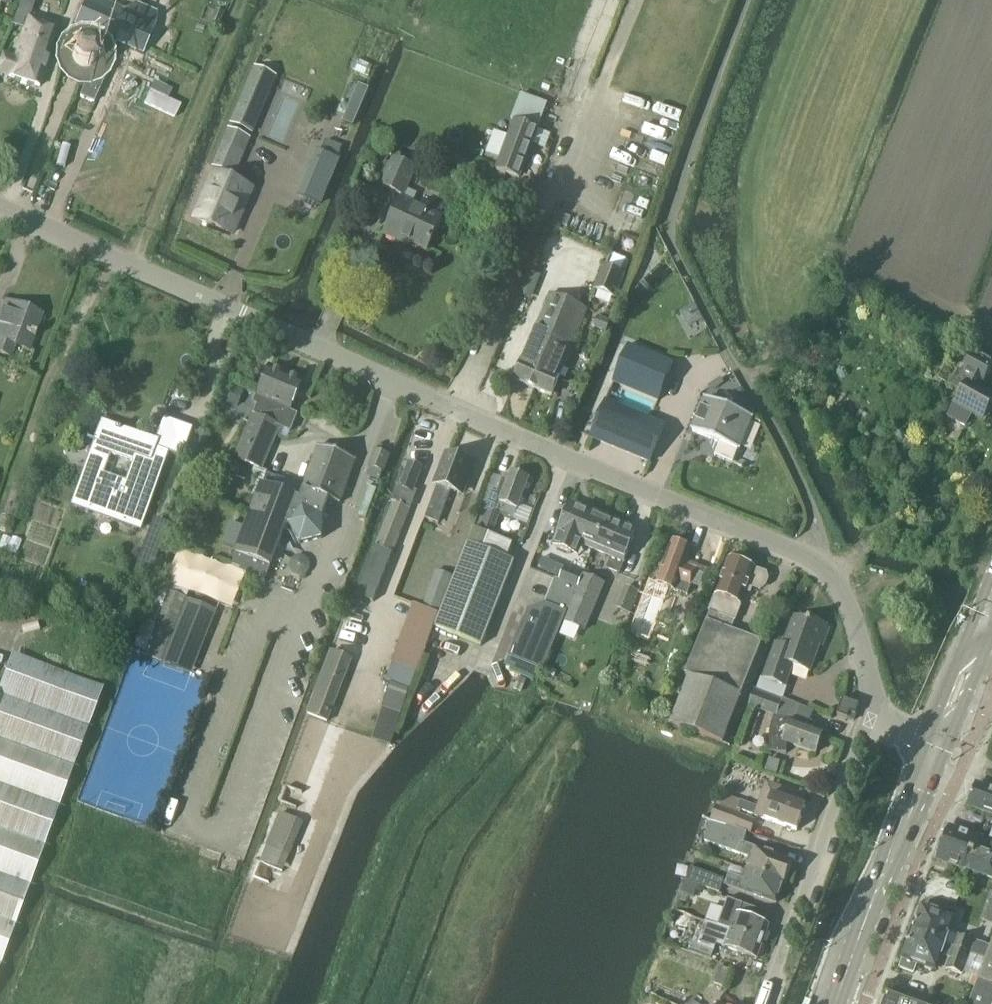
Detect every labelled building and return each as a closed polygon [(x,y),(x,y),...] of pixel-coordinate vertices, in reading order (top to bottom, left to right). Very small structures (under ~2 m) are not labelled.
[(0,64),(0,73),(9,76),(8,77),(39,87),(60,25),(29,15),(33,2),(28,0),(22,0),(11,27),(24,31),(13,62),(2,58),(0,64)] [(76,25),(81,28),(100,36),(96,46),(98,49),(100,53),(100,55),(100,60),(100,61),(97,65),(95,68),(93,70),(90,71),(89,71),(85,72),(79,84),(77,84),(77,86),(84,86),(79,97),(93,103),(125,32),(117,28),(124,12),(96,0),(87,0),(76,25)] [(217,10),(212,22),(219,25),(225,13),(217,10)] [(56,51),(56,61),(59,72),(67,81),(77,86),(77,84),(79,84),(85,72),(89,71),(90,71),(93,70),(95,68),(97,65),(100,61),(100,60),(100,55),(100,53),(98,49),(96,46),(100,36),(81,28),(79,28),(70,32),(61,40),(56,51)] [(156,66),(150,77),(177,89),(183,77),(156,66)] [(257,66),(232,128),(251,136),(276,74),(257,66)] [(358,85),(344,122),(354,126),(368,88),(358,85)] [(515,122),(514,125),(497,173),(519,182),(548,105),(520,95),(511,121),(515,122)] [(249,142),(229,133),(213,171),(233,179),(249,142)] [(338,160),(317,151),(299,195),(320,204),(338,160)] [(393,158),(380,187),(404,198),(417,169),(393,158)] [(248,194),(213,179),(196,219),(231,233),(248,194)] [(384,235),(403,244),(405,240),(427,251),(442,219),(400,200),(384,235)] [(603,268),(594,291),(616,300),(625,276),(603,268)] [(587,310),(550,294),(514,381),(534,389),(546,359),(541,357),(545,347),(551,349),(552,345),(557,347),(556,350),(568,355),(587,310)] [(2,310),(0,315),(0,353),(8,356),(12,344),(29,350),(42,315),(15,305),(12,313),(2,310)] [(541,357),(546,359),(534,389),(552,397),(560,377),(559,377),(568,355),(556,350),(557,347),(552,345),(551,349),(545,347),(541,357)] [(673,365),(628,347),(613,384),(658,402),(673,365)] [(976,355),(965,373),(961,371),(951,386),(962,392),(954,406),(946,421),(964,431),(973,416),(983,422),(985,419),(988,420),(991,414),(991,411),(991,408),(991,407),(991,398),(979,391),(991,369),(991,365),(976,355)] [(257,416),(253,415),(234,459),(259,470),(278,427),(289,432),(296,416),(290,413),(304,383),(269,367),(254,402),(262,406),(257,416)] [(692,432),(720,444),(714,456),(733,464),(752,419),(706,400),(692,432)] [(665,427),(606,402),(590,439),(650,464),(665,427)] [(104,424),(88,468),(105,475),(112,454),(139,464),(129,493),(96,481),(89,501),(133,516),(133,515),(145,519),(149,508),(169,453),(155,448),(157,443),(104,424)] [(300,499),(261,485),(236,555),(270,567),(285,524),(288,525),(300,544),(322,539),(323,517),(329,500),(340,504),(356,461),(318,447),(303,490),(300,499)] [(388,456),(376,452),(370,467),(382,472),(388,456)] [(454,458),(449,456),(425,519),(437,524),(451,491),(460,494),(471,465),(466,463),(465,459),(457,456),(454,458)] [(391,504),(393,505),(358,595),(371,600),(389,553),(394,555),(417,492),(414,491),(422,469),(409,464),(400,488),(397,487),(391,504)] [(492,493),(485,513),(479,529),(494,534),(499,519),(497,518),(499,513),(514,518),(529,480),(511,473),(506,485),(501,484),(497,495),(492,493)] [(579,508),(570,504),(553,547),(570,554),(575,542),(593,550),(607,516),(595,511),(594,514),(587,511),(586,514),(577,511),(579,508)] [(619,574),(636,531),(618,524),(620,521),(607,516),(593,550),(611,558),(606,569),(619,574)] [(510,548),(472,534),(436,634),(482,651),(513,565),(505,563),(510,548)] [(650,583),(631,639),(631,640),(651,647),(667,603),(664,603),(668,590),(687,596),(691,586),(696,571),(684,566),(690,549),(672,542),(656,585),(650,583)] [(685,676),(689,677),(671,725),(722,744),(761,640),(731,629),(748,585),(760,589),(766,585),(767,579),(765,575),(754,570),(754,569),(730,560),(685,676)] [(422,609),(414,606),(386,682),(410,691),(416,674),(417,675),(454,575),(436,569),(422,609)] [(545,606),(528,614),(510,661),(544,675),(564,624),(568,614),(571,605),(578,585),(581,577),(565,571),(560,583),(554,581),(545,606)] [(571,605),(568,614),(564,624),(584,631),(603,585),(581,577),(578,585),(571,605)] [(189,591),(161,580),(134,649),(146,653),(155,628),(172,635),(189,591)] [(781,647),(773,644),(757,691),(782,700),(793,667),(810,673),(820,647),(823,648),(829,630),(826,629),(827,627),(812,621),(811,623),(792,617),(781,647)] [(331,651),(306,715),(328,724),(353,660),(331,651)] [(101,688),(11,655),(0,683),(0,962),(101,688)] [(748,708),(775,718),(782,700),(757,691),(754,690),(748,708)] [(861,707),(845,701),(839,717),(856,723),(861,707)] [(382,712),(372,741),(390,747),(400,718),(391,715),(382,712)] [(793,721),(775,720),(775,721),(773,729),(771,737),(771,745),(773,753),(772,752),(772,754),(788,755),(789,745),(818,755),(825,734),(814,730),(814,723),(804,722),(803,726),(793,723),(793,721)] [(723,796),(719,809),(717,808),(713,819),(737,828),(740,816),(739,816),(740,813),(798,832),(809,798),(765,783),(757,807),(742,802),(742,803),(723,796)] [(974,786),(966,809),(991,818),(991,792),(974,786)] [(279,816),(267,848),(261,864),(284,873),(302,825),(279,816)] [(706,842),(753,859),(748,871),(785,885),(793,863),(743,845),(747,835),(713,823),(706,842)] [(939,843),(933,859),(973,873),(980,854),(976,853),(979,844),(946,833),(942,844),(939,843)] [(980,854),(973,873),(991,880),(991,834),(984,856),(980,854)] [(716,878),(693,869),(688,882),(712,890),(716,878)] [(745,882),(732,877),(728,886),(778,904),(785,885),(748,871),(745,882)] [(739,915),(736,923),(716,916),(713,925),(715,926),(765,944),(770,927),(765,925),(769,914),(746,906),(744,911),(747,912),(745,917),(739,915)] [(953,923),(921,911),(912,935),(944,948),(953,923)] [(674,925),(687,930),(691,918),(678,913),(674,925)] [(765,944),(715,926),(713,925),(705,923),(697,946),(713,951),(715,945),(759,960),(765,944)] [(941,958),(949,961),(946,971),(961,977),(968,956),(952,951),(944,948),(912,935),(902,961),(905,962),(902,970),(914,974),(917,966),(936,973),(941,958)] [(972,992),(991,1000),(991,938),(972,992)] [(972,945),(956,939),(952,951),(968,956),(972,945)] [(972,992),(968,1003),(991,1003),(991,1000),(972,992)] [(886,995),(883,1003),(910,1003),(886,995)]
